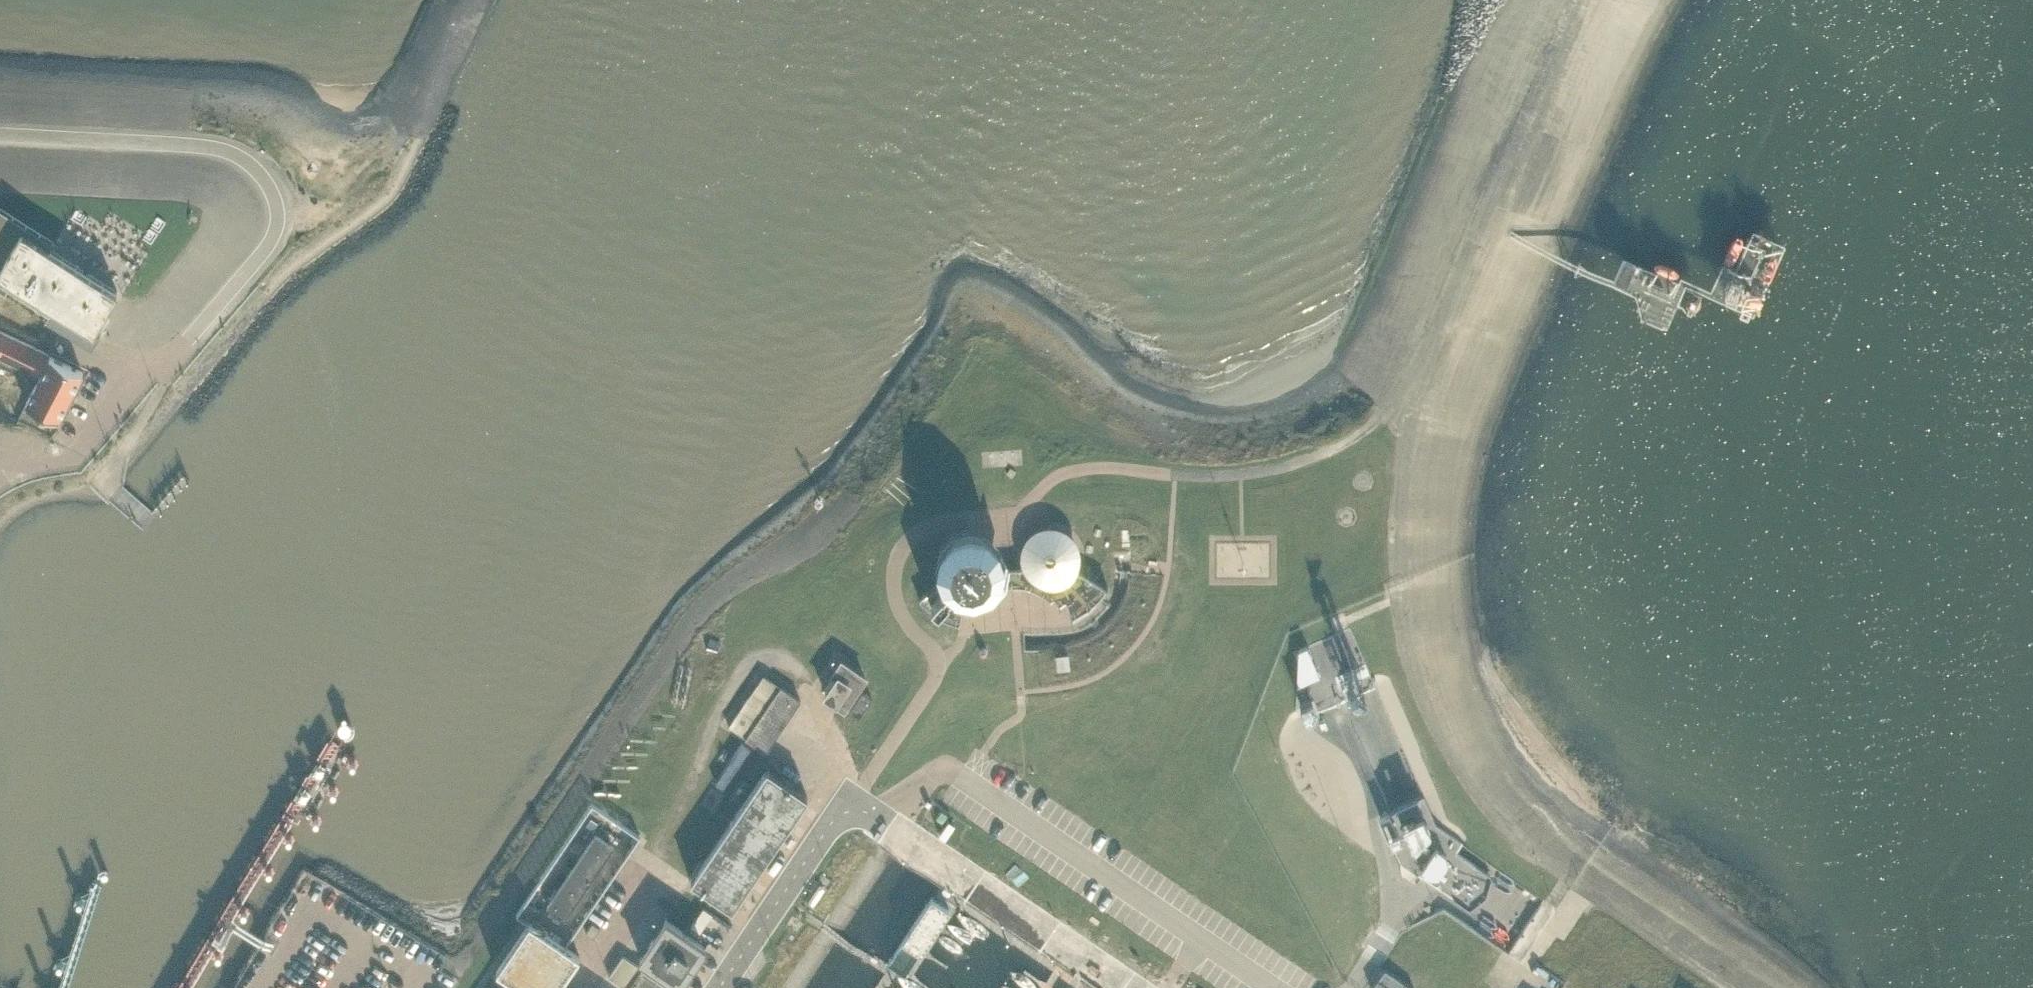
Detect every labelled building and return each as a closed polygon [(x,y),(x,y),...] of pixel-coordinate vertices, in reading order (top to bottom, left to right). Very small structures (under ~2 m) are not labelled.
[(5,288),(8,283),(49,309),(45,315),(86,341),(92,345),(97,336),(99,334),(96,332),(92,330),(119,289),(51,247),(55,240),(0,205),(0,285),(5,288)] [(31,369),(37,372),(41,374),(38,381),(28,400),(27,402),(28,402),(42,409),(60,418),(72,394),(84,370),(52,353),(0,328),(0,353),(31,369)] [(1012,465),(1008,471),(1013,475),(1017,470),(1012,465)] [(825,498),(820,494),(816,500),(822,503),(825,498)] [(921,597),(922,599),(942,617),(960,623),(962,622),(965,603),(965,600),(977,601),(995,595),(1005,585),(1012,584),(1029,586),(1047,594),(1052,599),(1056,596),(1061,604),(1067,600),(1073,614),(1078,613),(1085,609),(1090,606),(1096,601),(1102,594),(1106,590),(1107,588),(1109,583),(1096,576),(1079,569),(1082,560),(1082,553),(1081,549),(1080,544),(1078,538),(1071,532),(1065,528),(1059,526),(1053,526),(1047,526),(1041,527),(1034,531),(1029,536),(1025,542),(1023,548),(1022,554),(1023,560),(1024,566),(1008,567),(1009,562),(1001,546),(988,534),(970,532),(954,537),(942,550),(938,569),(942,581),(921,597)] [(1122,529),(1124,544),(1131,543),(1130,528),(1122,529)] [(1299,648),(1296,709),(1302,707),(1306,716),(1378,685),(1373,672),(1352,625),(1338,631),(1336,632),(1299,648)] [(863,671),(843,658),(832,675),(836,677),(823,697),(837,706),(847,713),(871,677),(863,671)] [(747,736),(766,749),(767,750),(802,697),(782,684),(765,673),(730,724),(747,736)] [(873,696),(864,689),(850,709),(860,715),(873,696)] [(352,728),(352,727),(352,725),(351,724),(350,722),(349,721),(348,721),(347,720),(345,720),(344,720),(342,721),(341,722),(340,723),(339,725),(339,726),(339,727),(339,728),(339,729),(340,731),(342,732),(343,733),(344,733),(347,733),(348,733),(349,732),(350,731),(351,730),(352,728)] [(745,740),(717,780),(725,784),(736,768),(740,762),(747,752),(752,745),(745,740)] [(809,794),(794,784),(768,767),(733,819),(731,822),(706,859),(697,872),(693,878),(733,905),(784,831),(786,833),(797,815),(795,814),(809,794)] [(1387,803),(1377,807),(1398,855),(1420,870),(1467,902),(1484,888),(1491,868),(1457,845),(1463,836),(1462,835),(1435,817),(1423,788),(1419,789),(1387,803)] [(548,904),(566,916),(615,844),(597,832),(548,904)] [(826,885),(821,882),(810,898),(815,902),(826,885)] [(933,897),(896,954),(913,965),(950,908),(933,897)] [(701,929),(706,922),(713,912),(705,906),(694,924),(701,929)] [(681,983),(707,944),(668,918),(641,956),(681,983)] [(594,933),(594,934),(601,924),(600,923),(599,925),(593,921),(594,919),(587,929),(588,929),(589,928),(595,932),(594,933)] [(563,982),(581,955),(566,945),(531,921),(530,922),(498,969),(502,972),(500,974),(506,977),(507,975),(509,976),(510,978),(511,978),(505,987),(572,987),(563,982)] [(610,974),(629,987),(643,967),(643,966),(624,953),(610,974)] [(629,987),(630,987),(674,987),(643,967),(629,987)] [(1386,967),(1384,969),(1374,985),(1372,987),(1373,987),(1416,987),(1386,967)]
